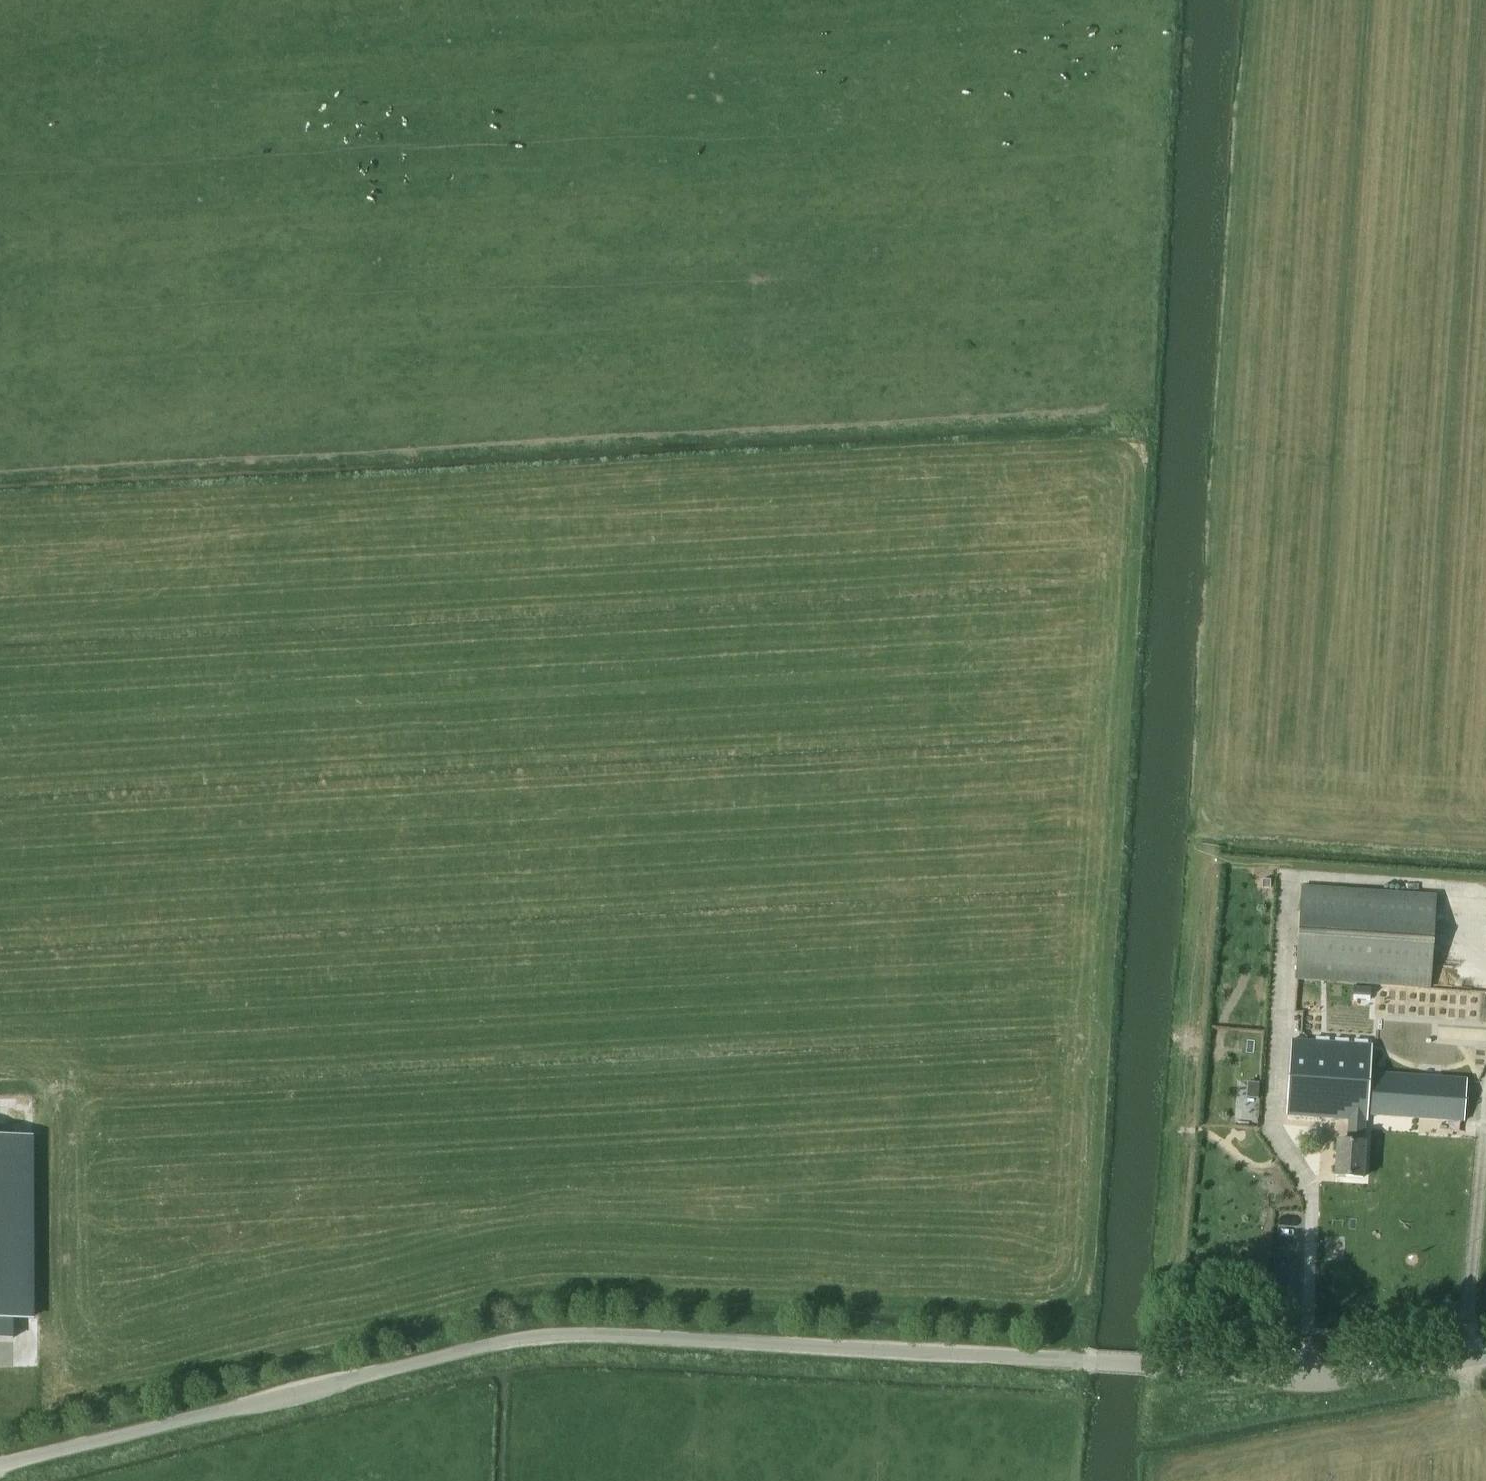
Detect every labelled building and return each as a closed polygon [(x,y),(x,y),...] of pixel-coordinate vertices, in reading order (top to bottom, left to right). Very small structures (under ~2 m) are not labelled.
[(1301,886),(1295,980),(1431,989),(1437,895),(1301,886)] [(1366,1143),(1365,1143),(1367,1115),(1463,1121),(1466,1079),(1369,1073),(1371,1045),(1374,1016),(1295,1013),(1293,1041),(1287,1116),(1348,1120),(1347,1142),(1337,1141),(1335,1177),(1363,1178),(1366,1143)] [(0,1137),(0,1339),(13,1339),(13,1319),(31,1319),(30,1137),(0,1137)]
